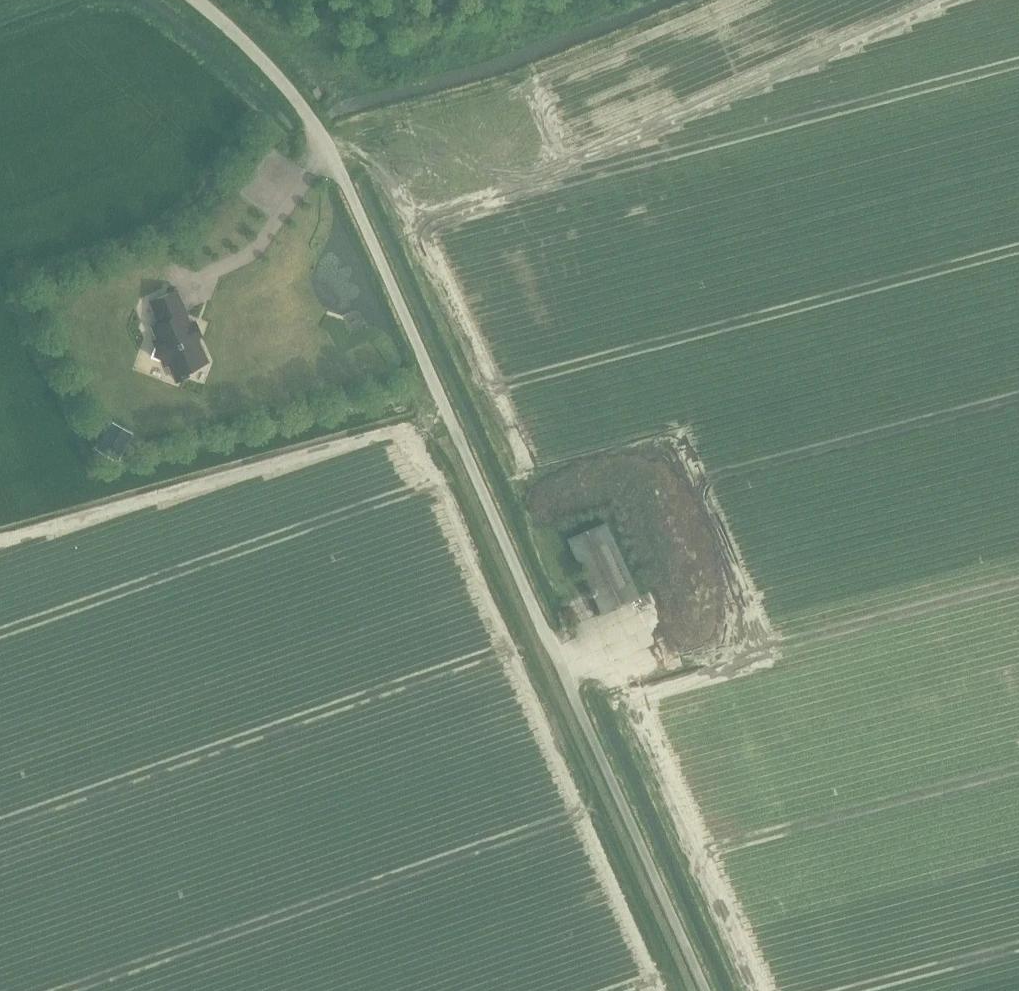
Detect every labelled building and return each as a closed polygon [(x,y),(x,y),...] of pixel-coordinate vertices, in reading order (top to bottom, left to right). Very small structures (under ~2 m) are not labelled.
[(156,345),(151,356),(163,361),(165,366),(168,364),(176,380),(188,375),(186,371),(207,361),(197,338),(201,336),(194,321),(190,323),(186,313),(187,313),(176,290),(150,302),(159,324),(152,327),(157,338),(153,340),(156,345)] [(105,437),(98,451),(117,461),(124,448),(105,437)] [(601,613),(639,597),(605,523),(569,540),(601,613)]
